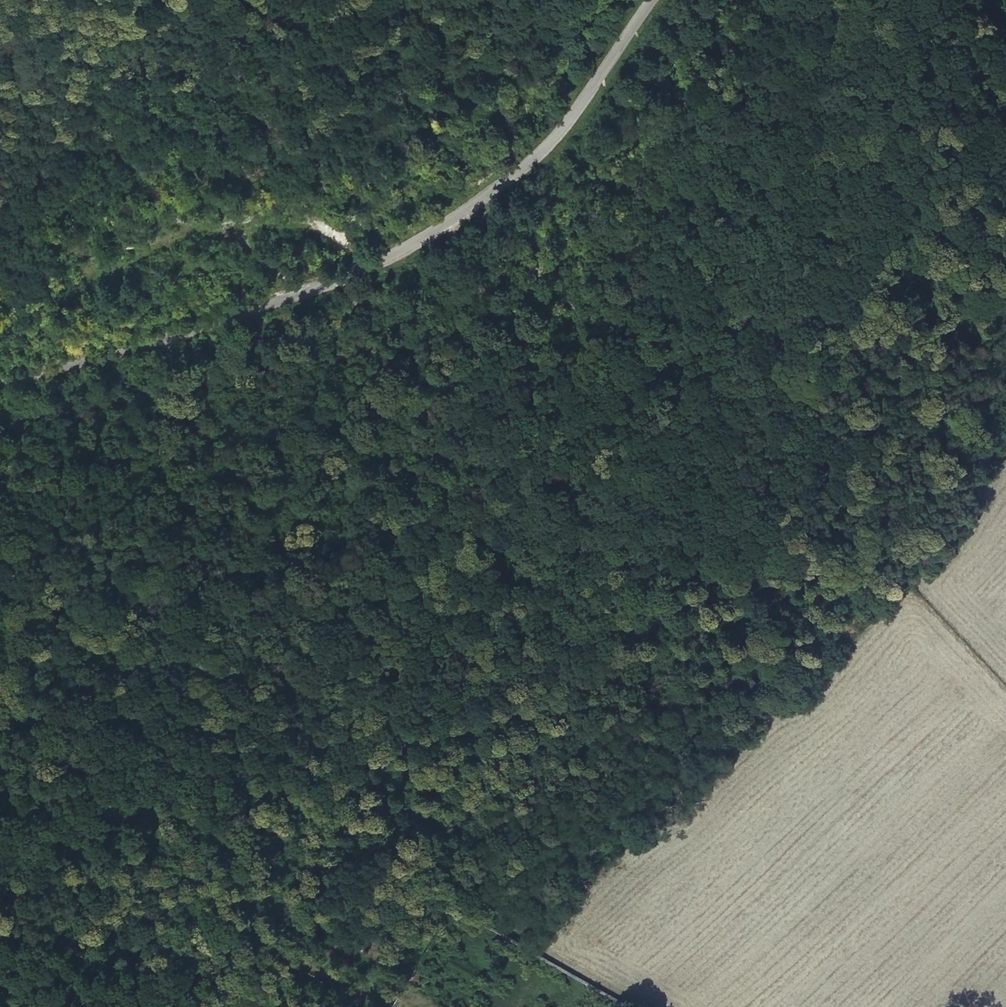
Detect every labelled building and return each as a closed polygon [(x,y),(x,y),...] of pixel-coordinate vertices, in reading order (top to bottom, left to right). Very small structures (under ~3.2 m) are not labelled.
[(412,986),(421,972),(416,968),(407,982),(412,986)]
